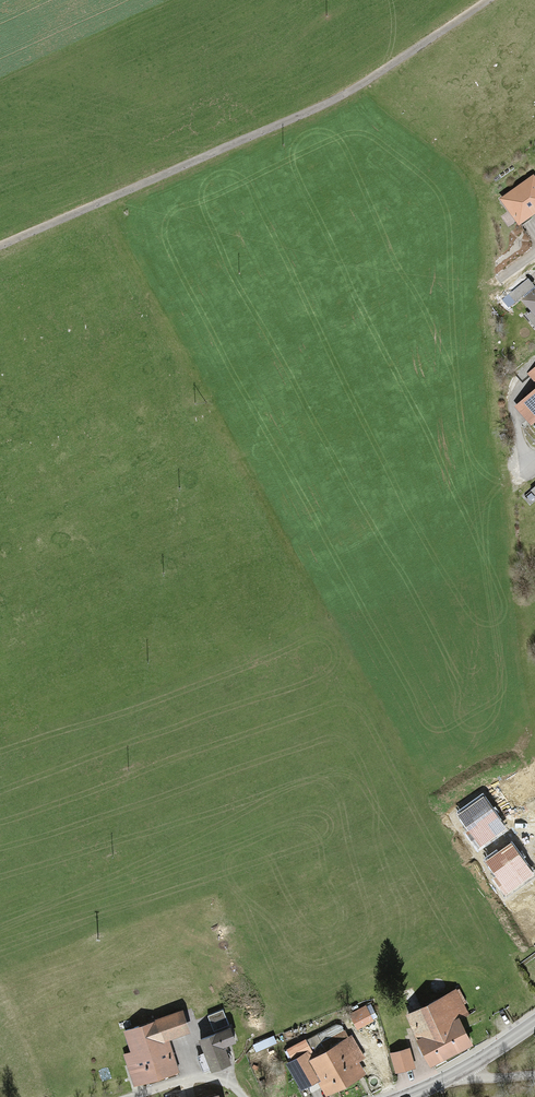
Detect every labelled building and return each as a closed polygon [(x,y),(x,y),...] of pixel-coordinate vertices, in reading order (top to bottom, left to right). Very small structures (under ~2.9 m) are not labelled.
[(518,222),(534,211),(534,180),(533,177),(502,198),(518,222)] [(534,286),(528,280),(503,300),(509,307),(534,286)] [(524,299),(534,313),(534,289),(524,299)] [(518,408),(531,422),(534,419),(534,393),(518,408)] [(483,798),(459,815),(481,846),(505,829),(483,798)] [(511,845),(488,862),(509,891),(532,874),(511,845)] [(455,989),(404,1014),(430,1065),(470,1044),(458,1021),(468,1016),(455,989)] [(363,1008),(348,1015),(355,1030),(371,1023),(363,1008)] [(181,1011),(123,1031),(141,1083),(175,1071),(164,1039),(188,1031),(181,1011)] [(226,1029),(198,1039),(210,1070),(228,1063),(222,1046),(231,1043),(226,1029)] [(351,1038),(293,1067),(301,1084),(315,1077),(323,1093),(368,1071),(351,1038)] [(407,1048),(390,1053),(396,1075),(414,1070),(407,1048)]
